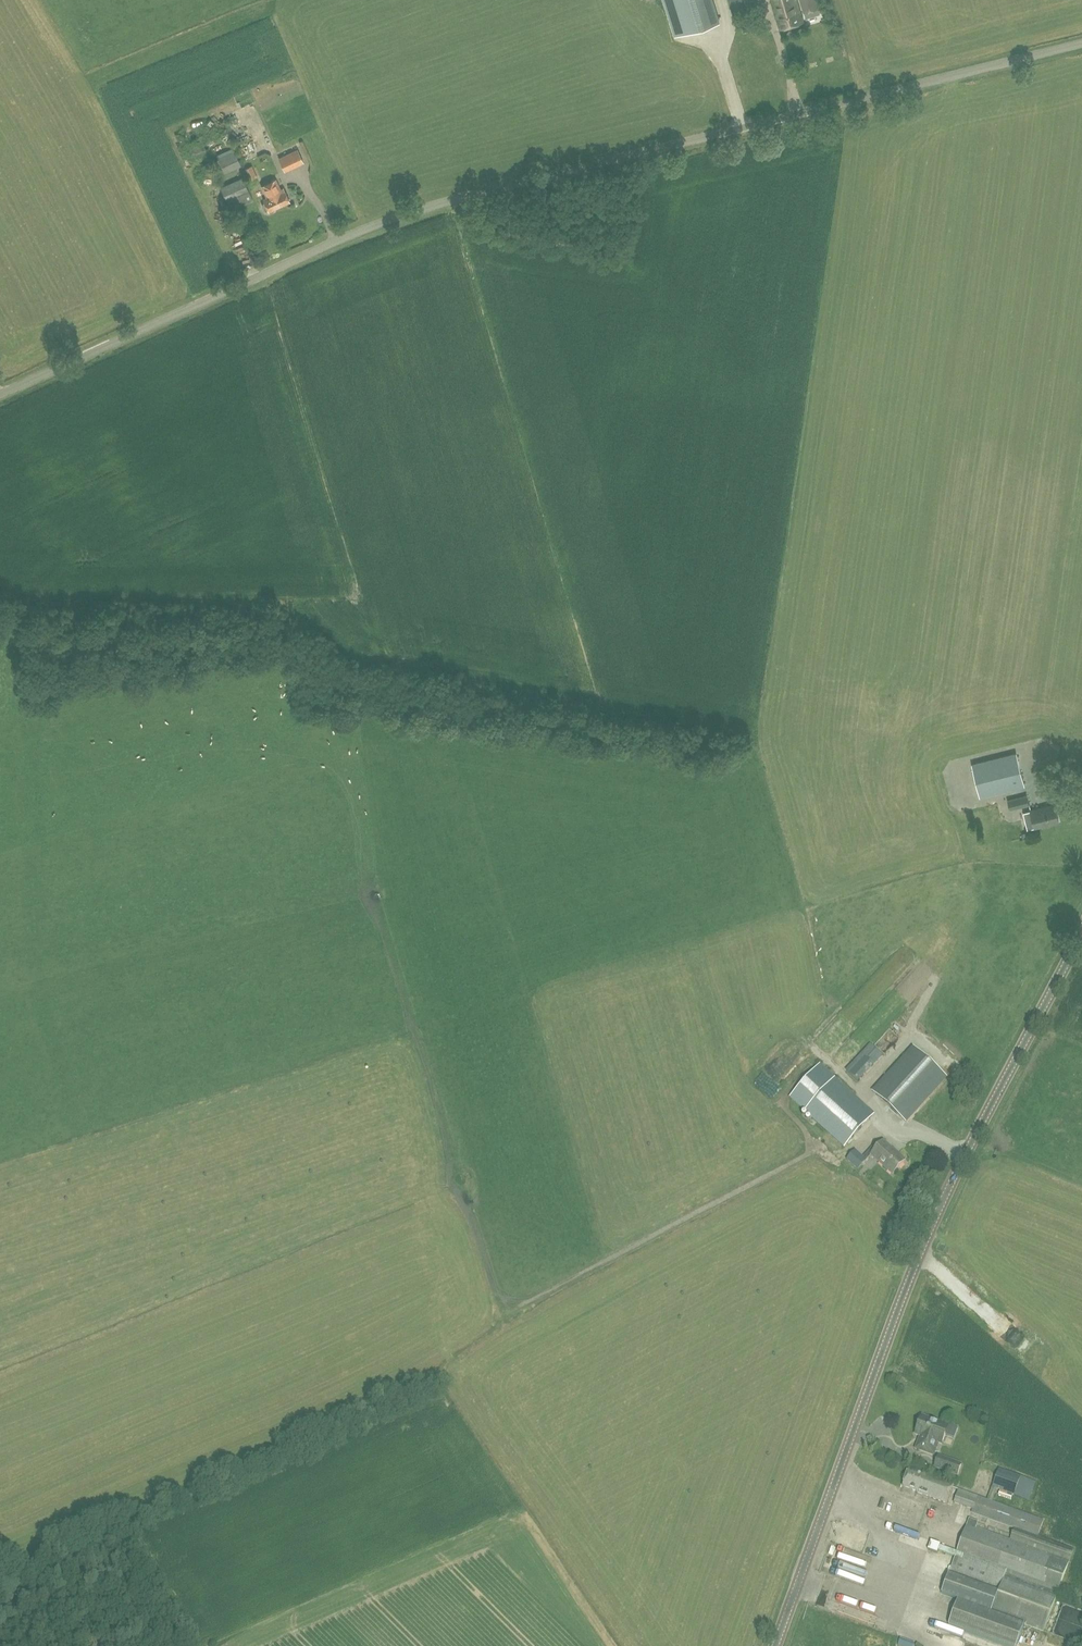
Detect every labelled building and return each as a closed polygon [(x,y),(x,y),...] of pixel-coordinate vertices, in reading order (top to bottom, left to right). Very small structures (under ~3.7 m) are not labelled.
[(713,0),(666,0),(677,35),(720,21),(713,0)] [(804,22),(797,0),(771,0),(780,29),(804,22)] [(816,0),(802,0),(803,5),(802,6),(804,13),(819,8),(817,1),(816,1),(816,0)] [(193,156),(206,151),(202,140),(189,144),(193,156)] [(252,150),(259,149),(257,141),(251,142),(252,150)] [(224,173),(241,166),(233,148),(216,155),(224,173)] [(285,173),(304,163),(297,149),(278,158),(285,173)] [(248,181),(258,177),(252,165),(242,170),(248,181)] [(231,211),(253,201),(242,178),(220,187),(231,211)] [(281,190),(276,180),(261,187),(266,197),(262,199),(265,204),(263,205),(262,207),(264,211),(266,212),(268,211),(268,212),(289,202),(283,189),(281,190)] [(945,768),(960,762),(955,751),(940,757),(945,768)] [(1024,785),(1016,754),(972,765),(979,796),(1024,785)] [(1028,804),(1026,796),(1007,801),(1009,809),(1028,804)] [(1035,827),(1059,821),(1055,804),(1031,811),(1035,827)] [(883,1014),(890,1021),(899,1011),(892,1004),(883,1014)] [(888,1051),(901,1037),(896,1031),(882,1046),(888,1051)] [(873,1042),(849,1068),(861,1079),(885,1053),(873,1042)] [(914,1047),(873,1092),(906,1122),(947,1077),(914,1047)] [(844,1147),(875,1113),(821,1064),(790,1097),(844,1147)] [(905,1161),(884,1141),(872,1155),(893,1174),(905,1161)] [(858,1169),(867,1160),(864,1157),(855,1150),(847,1159),(858,1169)] [(959,1293),(973,1305),(982,1294),(967,1282),(959,1293)] [(979,1312),(1021,1350),(1030,1341),(988,1302),(979,1312)] [(942,1443),(946,1434),(943,1433),(947,1425),(922,1416),(916,1434),(921,1436),(917,1448),(933,1454),(938,1442),(942,1443)] [(958,1475),(961,1465),(953,1461),(949,1471),(958,1475)] [(1030,1500),(1036,1481),(999,1468),(992,1487),(1030,1500)] [(923,1475),(909,1470),(903,1486),(917,1491),(916,1492),(947,1504),(954,1484),(923,1473),(923,1475)] [(959,1490),(954,1503),(973,1509),(972,1513),(1015,1528),(1011,1540),(977,1528),(979,1522),(970,1519),(958,1552),(940,1546),(939,1551),(956,1557),(953,1567),(950,1566),(948,1573),(950,1573),(943,1594),(959,1600),(950,1626),(1006,1645),(1018,1645),(1026,1624),(1045,1631),(1075,1549),(1039,1536),(1045,1520),(978,1496),(959,1490)] [(934,1531),(942,1517),(936,1514),(928,1528),(934,1531)] [(927,1544),(937,1547),(939,1537),(929,1535),(927,1544)] [(834,1544),(830,1554),(837,1556),(840,1546),(834,1544)] [(917,1640),(902,1637),(900,1645),(916,1645),(917,1640)]
